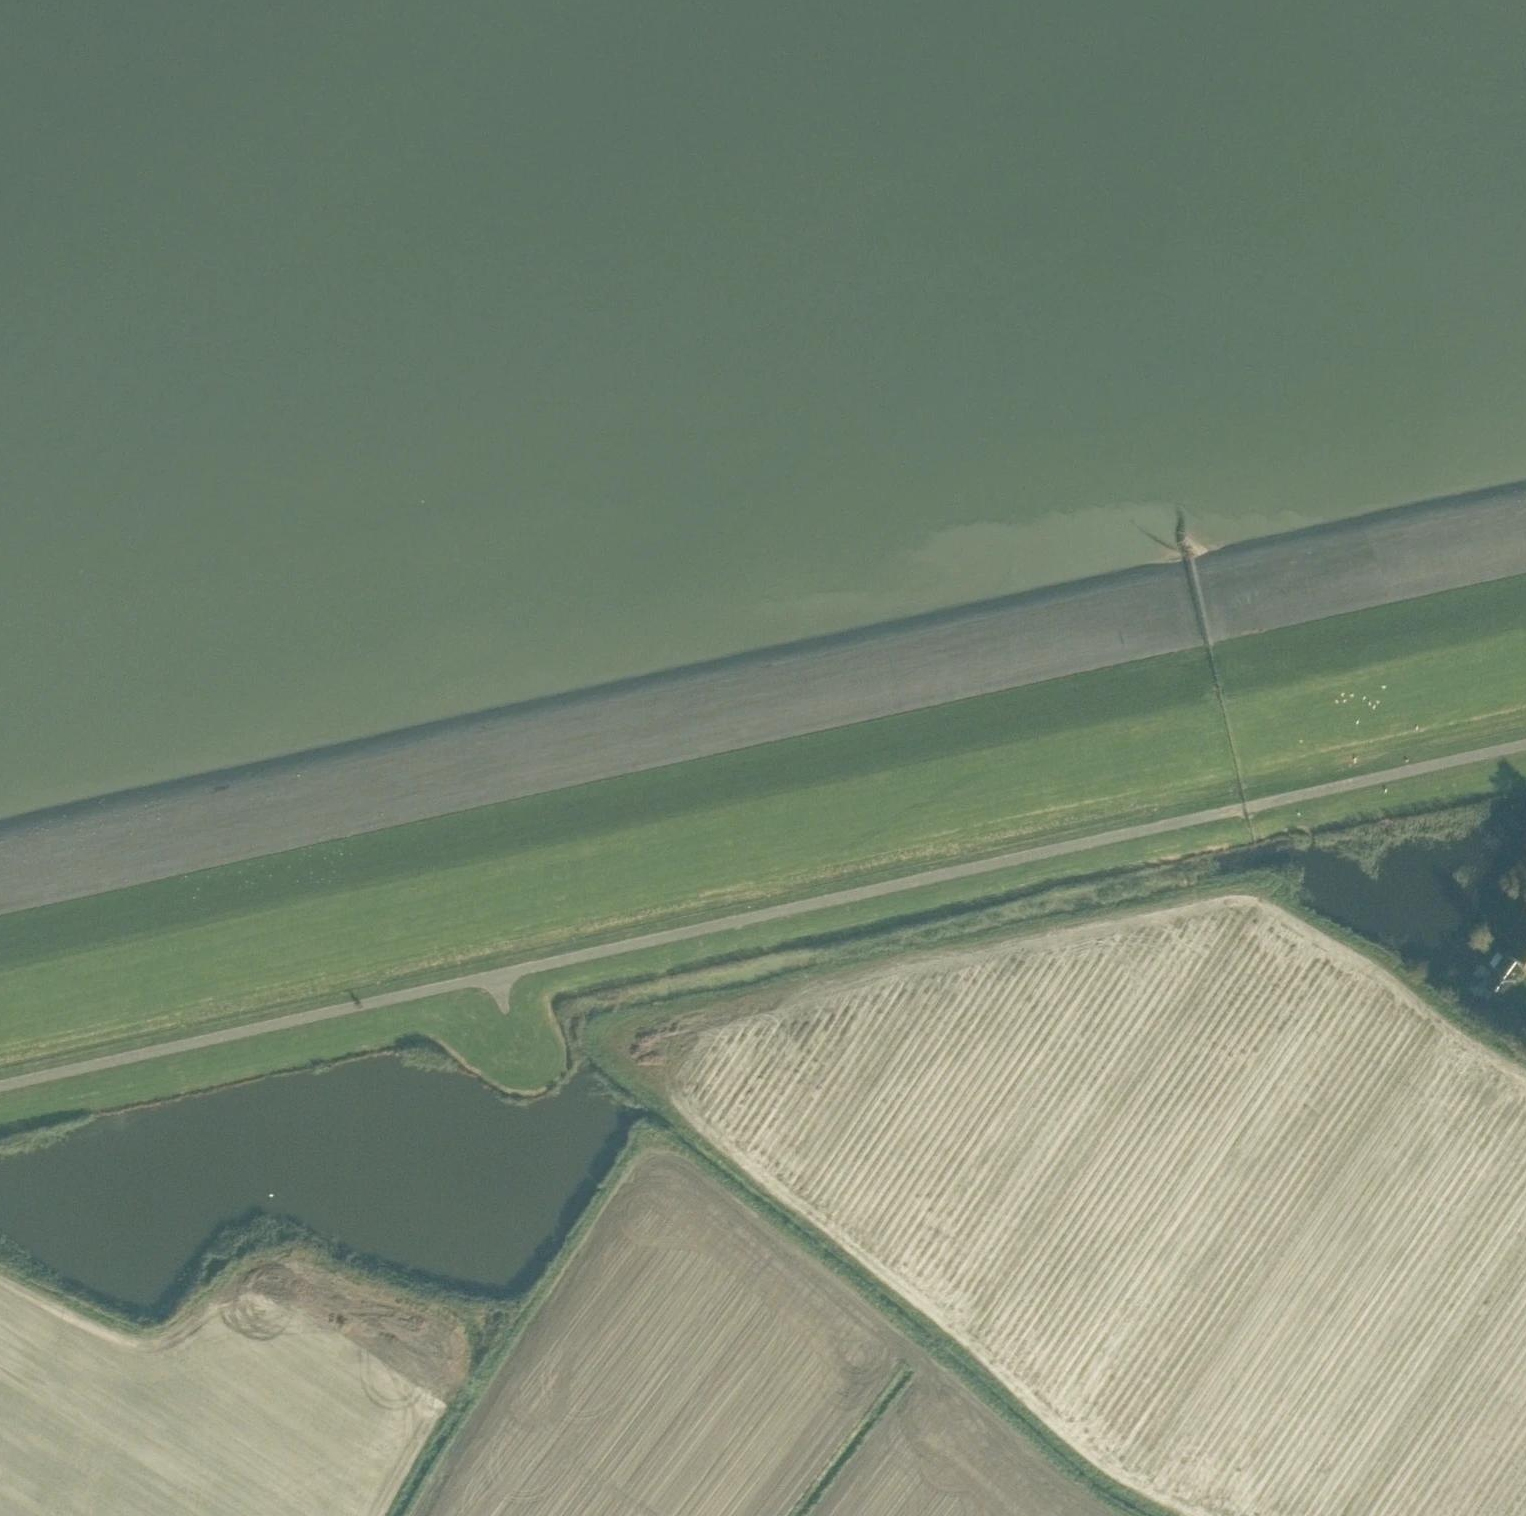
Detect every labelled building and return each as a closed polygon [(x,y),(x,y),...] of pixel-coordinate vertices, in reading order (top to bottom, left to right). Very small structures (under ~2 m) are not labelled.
[(1524,966),(1525,967),(1525,909),(1499,948),(1499,949),(1490,962),(1495,965),(1484,981),(1503,995),(1524,966)]
